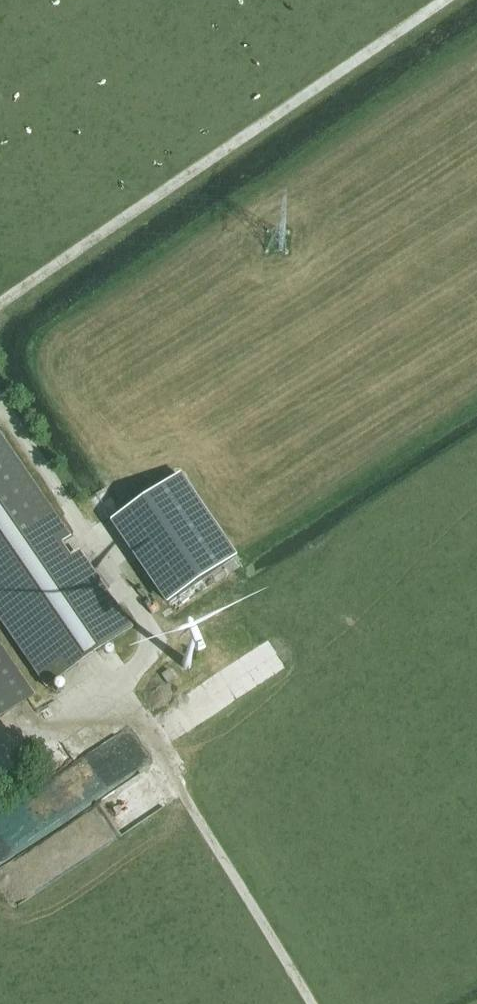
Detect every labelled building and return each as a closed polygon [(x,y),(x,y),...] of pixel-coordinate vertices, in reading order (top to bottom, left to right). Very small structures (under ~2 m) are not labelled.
[(49,685),(121,636),(110,619),(60,544),(69,538),(0,436),(0,614),(49,685)] [(113,520),(169,603),(235,558),(179,475),(122,514),(113,520)] [(32,697),(0,650),(0,719),(32,697)]
